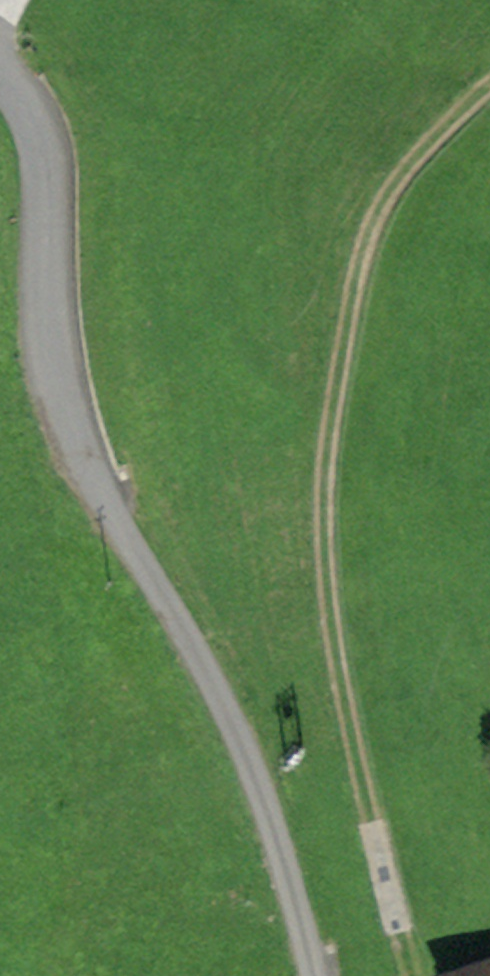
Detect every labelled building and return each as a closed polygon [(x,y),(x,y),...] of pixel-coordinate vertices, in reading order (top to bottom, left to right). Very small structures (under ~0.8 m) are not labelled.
[(445,951),(451,975),(489,975),(489,941),(445,951)]
